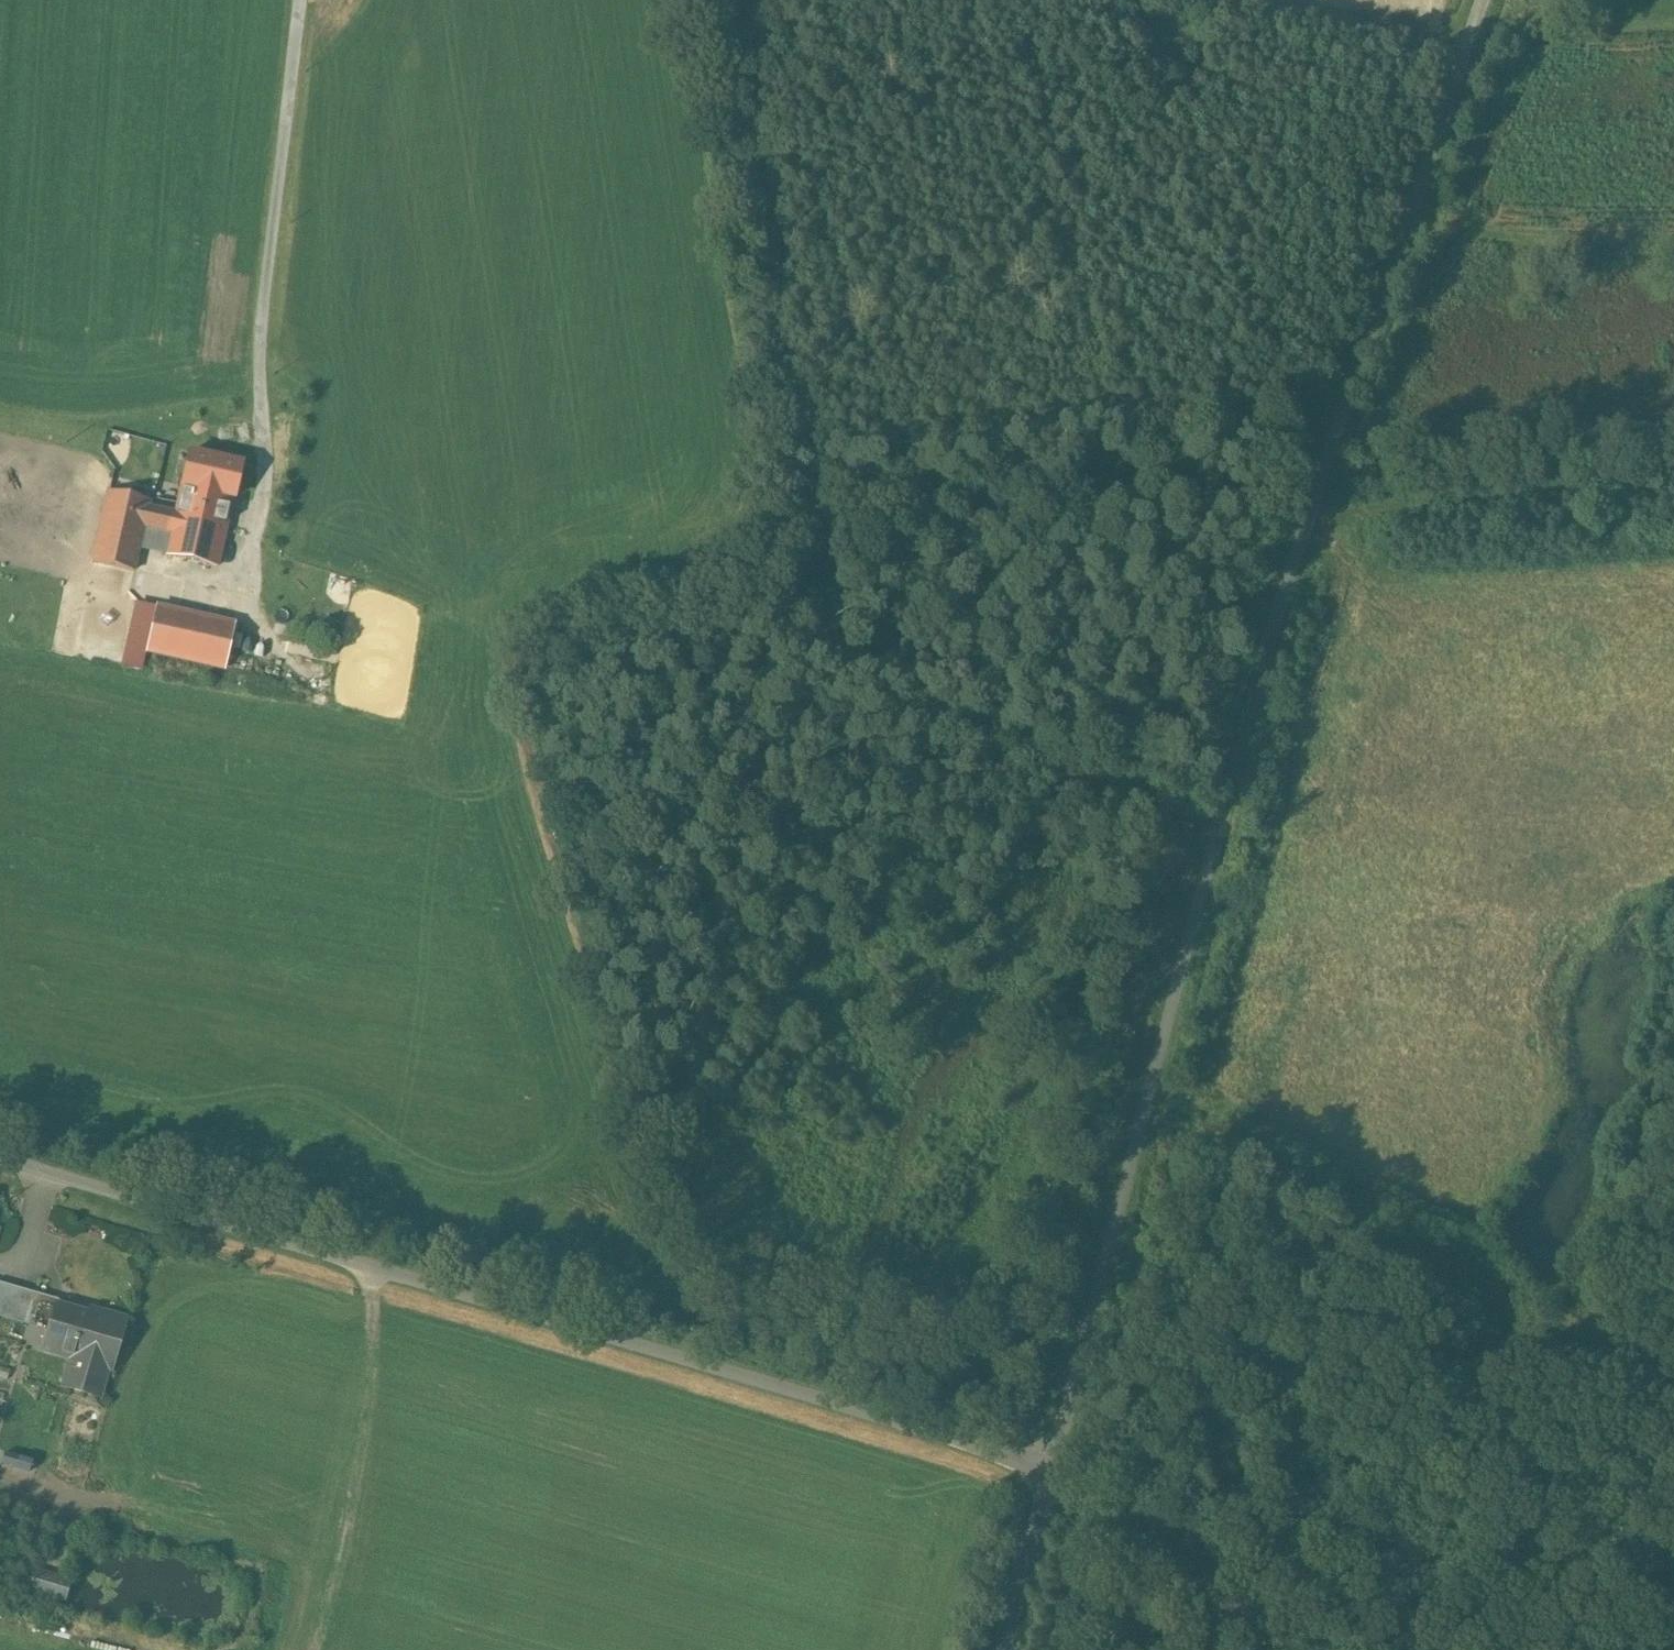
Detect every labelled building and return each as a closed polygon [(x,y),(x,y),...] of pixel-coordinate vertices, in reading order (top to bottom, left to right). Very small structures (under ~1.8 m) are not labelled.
[(241,464),(187,453),(180,485),(230,496),(234,497),(241,464)] [(230,496),(181,485),(176,513),(171,536),(167,555),(215,566),(221,541),(220,541),(230,496)] [(147,500),(108,491),(92,562),(131,571),(136,548),(146,506),(147,500)] [(176,513),(146,506),(136,548),(167,555),(171,536),(176,513)] [(251,628),(155,607),(155,608),(152,619),(145,651),(146,651),(224,668),(241,672),(251,628)] [(155,608),(148,607),(145,618),(152,619),(155,608)] [(224,668),(146,651),(143,667),(220,684),(224,668)] [(0,1283),(0,1311),(49,1325),(55,1306),(57,1307),(58,1300),(0,1283)] [(57,1307),(55,1306),(49,1325),(42,1349),(72,1358),(63,1387),(96,1397),(105,1367),(109,1369),(124,1321),(103,1315),(102,1320),(57,1307)] [(34,1567),(27,1591),(65,1602),(72,1579),(34,1567)]
